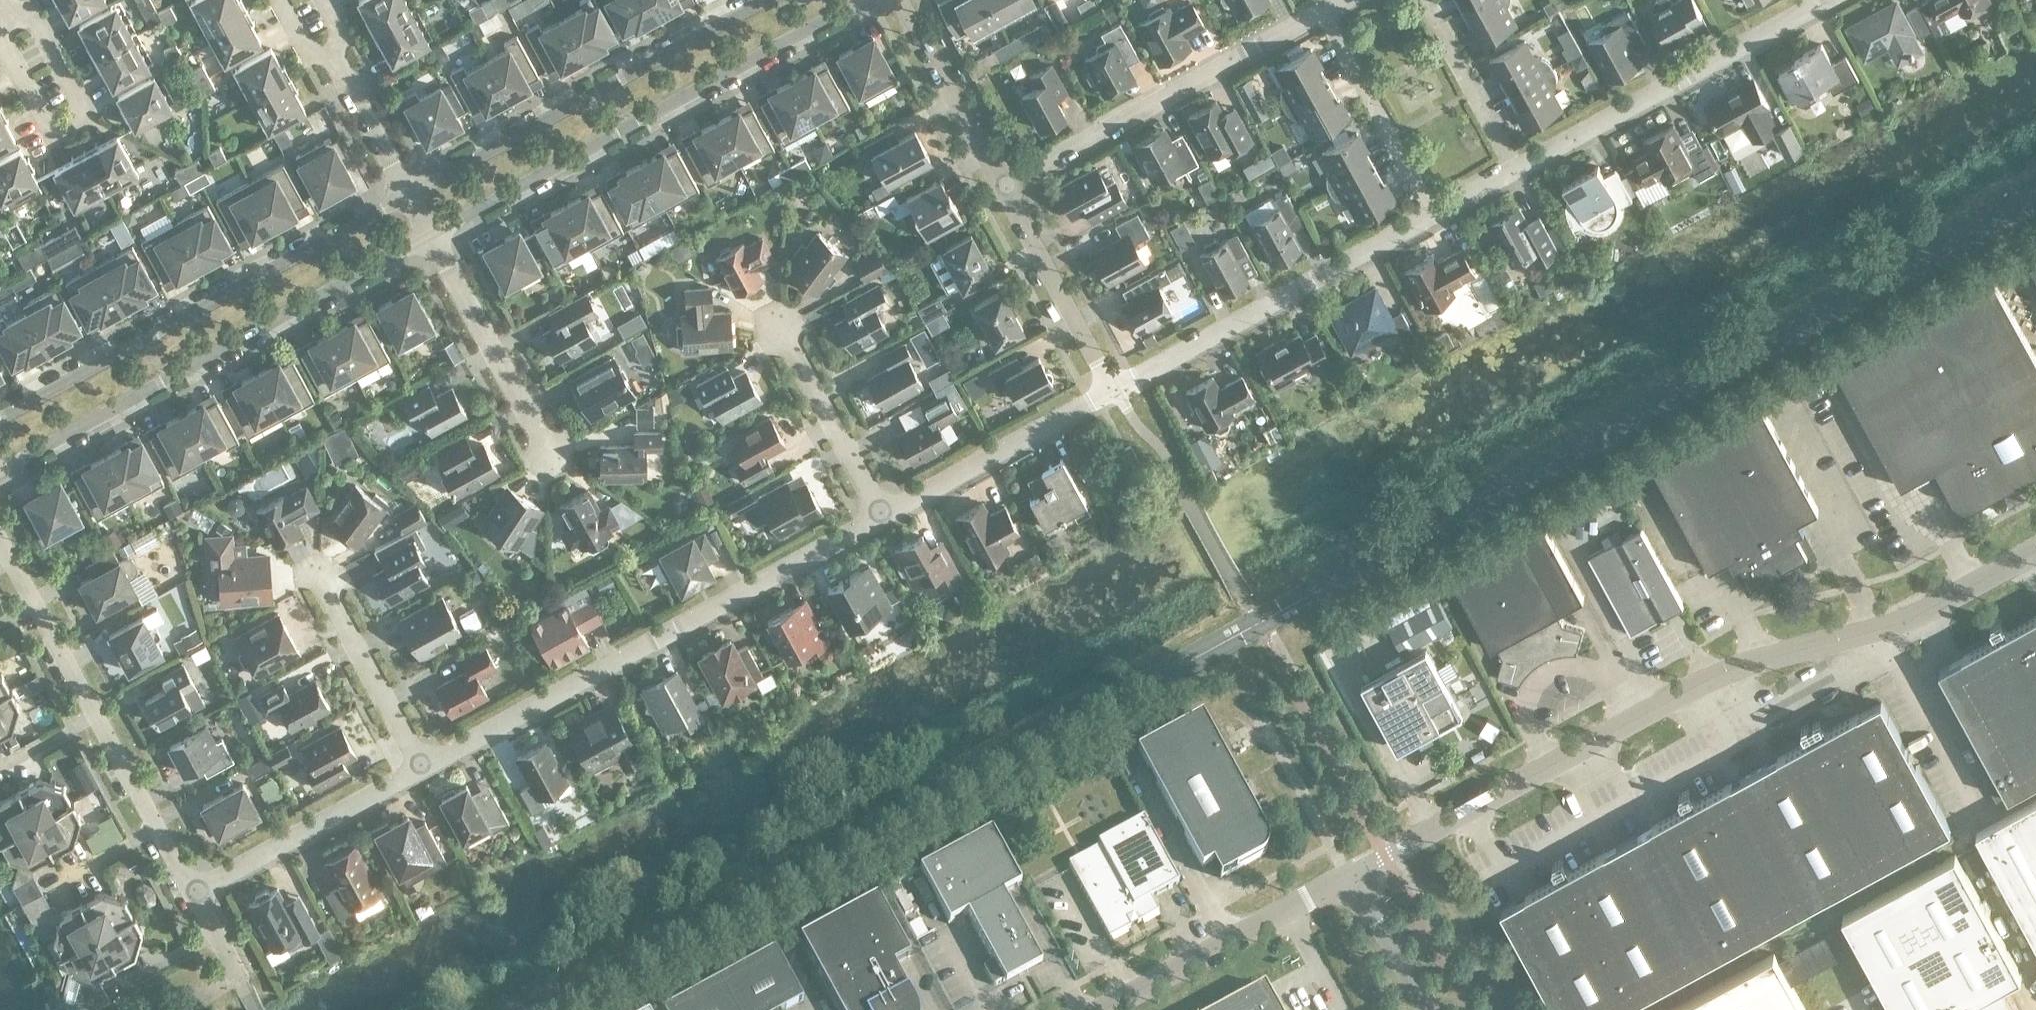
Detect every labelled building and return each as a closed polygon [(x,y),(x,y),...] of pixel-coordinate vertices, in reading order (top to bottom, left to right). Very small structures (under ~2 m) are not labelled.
[(100,0),(59,0),(69,18),(101,1),(100,0)] [(212,28),(243,11),(238,0),(197,0),(212,28)] [(375,31),(407,13),(399,0),(358,0),(375,31)] [(507,0),(492,0),(497,10),(509,3),(507,0)] [(509,3),(515,15),(530,6),(526,0),(515,0),(509,3)] [(562,19),(583,57),(584,56),(598,48),(604,45),(602,41),(614,34),(595,0),(580,0),(579,1),(583,8),(562,19)] [(650,0),(606,0),(622,30),(634,23),(636,27),(643,24),(657,16),(658,15),(650,0)] [(658,15),(659,15),(673,7),(680,3),(678,0),(650,0),(658,15)] [(973,34),(997,21),(985,0),(958,0),(944,8),(940,2),(939,2),(957,34),(969,27),(973,34)] [(997,21),(1033,1),(1033,0),(985,0),(997,21)] [(1044,4),(1051,16),(1062,10),(1056,0),(1052,0),(1044,4)] [(1259,6),(1258,5),(1267,0),(1221,0),(1223,4),(1228,6),(1232,4),(1238,16),(1247,11),(1249,13),(1254,11),(1257,9),(1259,7),(1259,6)] [(1466,6),(1475,23),(1471,26),(1480,42),(1515,23),(1507,7),(1508,5),(1509,4),(1510,1),(1510,0),(1478,0),(1466,6)] [(1548,3),(1546,8),(1549,13),(1558,9),(1553,0),(1548,3)] [(1672,46),(1696,33),(1692,24),(1691,24),(1692,20),(1702,15),(1694,0),(1678,0),(1672,3),(1671,0),(1656,0),(1655,4),(1658,11),(1654,13),(1662,28),(1657,30),(1665,44),(1669,42),(1672,46)] [(1940,18),(1960,8),(1963,14),(1970,10),(1973,15),(1986,8),(1983,3),(1989,0),(1931,0),(1940,18)] [(1112,2),(1103,7),(1110,21),(1119,16),(1112,2)] [(1138,23),(1160,62),(1188,47),(1182,35),(1203,24),(1190,2),(1170,13),(1167,7),(1165,8),(1162,5),(1148,13),(1149,17),(1138,23)] [(1912,32),(1896,2),(1883,10),(1884,12),(1877,16),(1876,13),(1849,28),(1865,57),(1890,44),(1899,61),(1910,55),(1910,57),(1913,55),(1913,54),(1920,50),(1911,32),(1912,32)] [(487,15),(481,4),(469,10),(475,22),(487,15)] [(1932,29),(1919,4),(1907,11),(1920,36),(1932,29)] [(158,11),(164,23),(176,17),(170,5),(158,11)] [(79,24),(96,55),(127,38),(110,7),(79,24)] [(1037,21),(1028,26),(1035,38),(1055,27),(1045,8),(1033,14),(1037,21)] [(260,42),(243,11),(212,28),(229,59),(260,42)] [(1645,42),(1628,11),(1602,25),(1606,32),(1589,41),(1610,80),(1642,63),(1634,49),(1645,42)] [(424,44),(407,13),(375,31),(392,62),(424,44)] [(583,57),(562,19),(542,30),(538,23),(525,30),(547,71),(559,65),(561,68),(567,65),(581,57),(583,57)] [(479,21),(471,25),(476,35),(484,30),(479,21)] [(1094,84),(1096,83),(1098,82),(1104,93),(1133,77),(1125,62),(1126,57),(1136,52),(1119,22),(1100,33),(1104,40),(1097,44),(1095,48),(1097,51),(1085,58),(1091,69),(1087,71),(1086,75),(1090,82),(1094,84)] [(1016,33),(1006,38),(1013,50),(1022,45),(1016,33)] [(507,49),(487,60),(507,98),(509,97),(522,90),(522,89),(529,86),(527,82),(538,76),(516,35),(503,42),(507,49)] [(897,81),(872,36),(853,47),(838,55),(863,100),(897,81)] [(145,69),(127,38),(96,55),(113,86),(145,69)] [(1045,40),(1034,46),(1038,53),(1049,47),(1045,40)] [(1503,73),(1512,90),(1554,67),(1553,65),(1552,64),(1550,62),(1548,61),(1545,59),(1542,57),(1540,56),(1536,56),(1533,56),(1525,40),(1490,60),(1499,76),(1503,73)] [(1577,41),(1562,49),(1568,60),(1582,52),(1577,41)] [(442,42),(433,47),(440,61),(450,56),(442,42)] [(163,49),(170,61),(181,54),(175,43),(163,49)] [(1832,63),(1821,43),(1795,58),(1797,62),(1779,72),(1793,98),(1795,97),(1798,103),(1803,104),(1814,98),(1816,93),(1813,89),(1827,81),(1833,93),(1859,79),(1846,55),(1832,63)] [(239,65),(256,96),(287,79),(270,47),(239,65)] [(1281,103),(1283,107),(1325,84),(1315,67),(1319,64),(1311,48),(1275,67),(1284,83),(1282,85),(1282,87),(1281,88),(1280,91),(1280,93),(1280,94),(1280,96),(1280,98),(1280,101),(1281,103)] [(993,50),(966,65),(972,76),(999,61),(993,50)] [(1583,54),(1574,59),(1577,63),(1583,65),(1587,63),(1583,54)] [(507,98),(487,60),(466,72),(462,64),(449,72),(472,112),(483,106),(485,110),(492,106),(506,99),(507,98)] [(190,71),(197,82),(208,76),(202,64),(190,71)] [(1029,76),(1034,86),(1021,94),(1025,102),(1022,104),(1029,116),(1032,114),(1039,128),(1064,115),(1051,91),(1062,85),(1050,64),(1029,76)] [(793,80),(792,81),(816,125),(817,125),(813,118),(833,107),(836,114),(849,107),(827,66),(815,73),(813,69),(807,72),(793,80)] [(1555,70),(1554,67),(1512,90),(1521,107),(1517,110),(1526,126),(1561,107),(1553,91),(1554,89),(1555,87),(1556,86),(1556,84),(1556,82),(1557,80),(1557,79),(1557,77),(1556,74),(1555,71),(1555,70)] [(214,87),(208,76),(197,82),(203,94),(214,87)] [(166,109),(149,77),(118,95),(135,126),(166,109)] [(304,110),(287,79),(256,96),(273,127),(304,110)] [(1731,94),(1730,93),(1706,106),(1721,133),(1744,120),(1755,139),(1776,128),(1765,109),(1769,107),(1754,80),(1738,89),(1738,90),(1731,94)] [(816,125),(792,81),(790,81),(776,89),(770,93),(772,96),(760,103),(783,143),(816,125)] [(1334,101),(1325,84),(1283,107),(1284,110),(1287,112),(1289,114),(1292,116),(1296,117),(1298,118),(1300,118),(1303,119),(1312,134),(1347,115),(1338,98),(1334,101)] [(426,142),(427,141),(446,131),(460,124),(456,116),(465,111),(456,95),(447,100),(440,86),(419,97),(415,90),(402,97),(403,100),(397,104),(407,122),(413,118),(426,142)] [(1868,96),(1860,101),(1865,112),(1874,107),(1868,96)] [(1226,119),(1215,100),(1188,115),(1210,155),(1223,148),(1226,154),(1251,140),(1236,113),(1226,119)] [(1261,101),(1248,108),(1255,120),(1268,114),(1261,101)] [(718,121),(716,122),(737,159),(757,148),(761,155),(774,148),(752,108),(740,114),(738,110),(731,114),(731,113),(717,121),(718,121)] [(0,113),(0,148),(15,140),(0,113)] [(737,159),(716,122),(715,123),(715,122),(701,130),(694,134),(697,138),(685,144),(707,185),(720,178),(716,171),(737,159)] [(861,122),(855,126),(860,136),(867,133),(861,122)] [(1702,145),(1689,152),(1688,152),(1673,124),(1643,141),(1649,152),(1633,161),(1635,165),(1641,176),(1645,183),(1661,174),(1665,181),(1692,166),(1699,179),(1715,170),(1702,145)] [(1789,156),(1803,148),(1790,125),(1776,132),(1789,156)] [(1169,139),(1163,129),(1134,145),(1140,155),(1139,159),(1143,166),(1146,168),(1153,180),(1165,173),(1167,176),(1171,177),(1184,170),(1190,181),(1191,180),(1185,170),(1198,163),(1181,133),(1169,139)] [(869,156),(871,155),(872,154),(886,179),(887,182),(930,159),(914,131),(890,144),(884,133),(863,145),(869,156)] [(1328,189),(1329,191),(1370,168),(1361,151),(1365,148),(1357,132),(1321,152),(1330,167),(1328,169),(1327,171),(1327,173),(1326,175),(1326,179),(1326,181),(1326,183),(1326,185),(1327,187),(1328,189)] [(117,136),(85,153),(103,184),(134,167),(117,136)] [(334,193),(342,188),(354,182),(341,158),(347,154),(337,136),(331,140),(329,137),(295,156),(320,201),(334,193)] [(1284,143),(1271,150),(1278,163),(1291,156),(1284,143)] [(226,158),(220,147),(208,153),(214,164),(226,158)] [(19,148),(0,159),(0,188),(10,207),(40,191),(34,181),(37,180),(19,148)] [(642,162),(641,163),(665,208),(699,189),(676,149),(665,155),(663,151),(656,155),(642,162)] [(1268,150),(1258,156),(1265,169),(1275,163),(1268,150)] [(103,184),(85,153),(54,170),(72,201),(103,184)] [(805,156),(789,165),(794,174),(810,165),(805,156)] [(1290,158),(1279,164),(1284,174),(1296,168),(1290,158)] [(197,159),(186,165),(192,176),(204,170),(197,159)] [(283,163),(249,181),(274,226),(275,225),(289,217),(295,214),(293,210),(305,203),(283,163)] [(665,208),(641,163),(639,164),(626,171),(619,175),(621,179),(610,185),(632,226),(645,219),(641,212),(661,201),(664,208),(665,208)] [(192,176),(186,165),(175,171),(181,183),(184,181),(192,176)] [(789,165),(778,171),(783,180),(794,174),(789,165)] [(1585,222),(1587,224),(1588,223),(1592,226),(1597,226),(1603,226),(1607,224),(1612,221),(1615,217),(1617,212),(1618,207),(1618,206),(1632,199),(1619,174),(1615,170),(1604,176),(1598,165),(1563,184),(1568,194),(1568,197),(1567,200),(1566,201),(1566,204),(1566,206),(1566,209),(1566,211),(1567,214),(1568,217),(1568,218),(1569,220),(1570,222),(1574,230),(1576,230),(1573,226),(1583,220),(1585,222)] [(1635,165),(1626,171),(1635,187),(1642,183),(1639,177),(1641,176),(1635,165)] [(1105,184),(1095,167),(1056,188),(1072,216),(1084,210),(1091,222),(1126,202),(1114,180),(1105,184)] [(1380,185),(1370,168),(1329,191),(1330,193),(1331,195),(1332,196),(1334,198),(1337,199),(1340,201),(1342,202),(1346,202),(1348,203),(1349,203),(1358,218),(1393,199),(1384,183),(1380,185)] [(204,170),(192,176),(184,181),(189,192),(209,181),(204,170)] [(1205,170),(1197,174),(1200,180),(1208,176),(1205,170)] [(886,179),(872,187),(879,200),(893,192),(887,182),(886,179)] [(961,216),(951,198),(948,192),(943,194),(935,180),(906,196),(906,197),(898,201),(893,192),(879,200),(874,203),(879,213),(891,206),(896,216),(911,207),(913,210),(912,211),(914,215),(910,218),(918,232),(922,229),(926,236),(961,216)] [(274,226),(249,181),(216,199),(238,240),(250,234),(252,237),(258,234),(272,226),(274,226)] [(567,204),(565,204),(590,249),(623,231),(601,190),(589,196),(587,192),(581,196),(567,203),(567,204)] [(1286,220),(1298,214),(1286,192),(1272,199),(1277,208),(1249,223),(1271,264),(1285,256),(1287,257),(1296,252),(1297,249),(1300,247),(1286,220)] [(1149,198),(1137,204),(1143,216),(1155,209),(1149,198)] [(1313,201),(1304,206),(1309,215),(1314,212),(1316,207),(1313,201)] [(207,204),(174,222),(198,267),(200,266),(213,259),(213,258),(220,255),(218,251),(229,245),(207,204)] [(590,249),(565,204),(564,205),(550,212),(550,213),(544,216),(546,220),(534,226),(556,267),(569,260),(565,253),(585,242),(589,249),(590,249)] [(1559,252),(1539,216),(1539,215),(1526,222),(1519,208),(1491,224),(1512,263),(1530,254),(1536,264),(1559,252)] [(131,212),(124,216),(128,221),(132,219),(133,216),(131,212)] [(1115,224),(1122,237),(1092,253),(1108,282),(1144,262),(1135,247),(1137,241),(1149,235),(1136,212),(1115,224)] [(121,217),(110,223),(116,233),(126,228),(121,217)] [(198,267),(174,222),(140,241),(163,281),(174,275),(176,279),(183,275),(197,268),(198,267)] [(673,226),(638,246),(643,256),(678,237),(673,226)] [(540,267),(519,229),(505,237),(485,248),(510,293),(523,286),(519,279),(540,267)] [(787,270),(816,292),(845,254),(817,232),(805,247),(801,245),(792,257),(795,260),(787,270)] [(1199,254),(1220,293),(1247,279),(1237,260),(1248,254),(1236,233),(1225,239),(1225,240),(1219,243),(1217,239),(1214,239),(1204,244),(1203,247),(1205,251),(1199,254)] [(991,271),(971,234),(942,249),(962,287),(991,271)] [(53,238),(41,244),(48,256),(59,249),(55,242),(53,238)] [(721,251),(720,254),(719,255),(716,257),(736,293),(761,279),(756,268),(773,259),(762,238),(744,247),(742,243),(732,249),(728,247),(721,251)] [(48,256),(41,244),(30,250),(36,262),(48,256)] [(132,245),(98,263),(123,308),(124,307),(138,300),(145,296),(142,292),(154,286),(132,245)] [(636,247),(626,252),(632,263),(642,257),(636,247)] [(885,267),(876,249),(855,261),(864,278),(885,267)] [(1436,262),(1433,256),(1404,271),(1424,309),(1428,307),(1430,310),(1434,312),(1441,308),(1443,303),(1441,300),(1453,293),(1449,286),(1473,273),(1460,249),(1436,262)] [(36,262),(30,250),(19,256),(25,268),(36,262)] [(60,250),(48,256),(53,266),(65,260),(60,250)] [(657,253),(652,262),(657,265),(663,263),(666,258),(657,253)] [(12,260),(0,266),(7,278),(18,272),(12,260)] [(1502,261),(1488,268),(1495,280),(1508,273),(1502,261)] [(123,308),(98,263),(65,282),(87,322),(99,316),(101,320),(108,316),(108,317),(122,309),(121,309),(123,308)] [(606,264),(601,267),(606,276),(614,271),(612,266),(606,264)] [(892,267),(880,273),(884,281),(896,274),(892,267)] [(1141,280),(1146,290),(1120,305),(1135,333),(1172,313),(1158,286),(1170,279),(1163,267),(1141,280)] [(16,274),(9,278),(14,286),(21,283),(16,274)] [(1995,282),(1837,368),(1902,486),(1936,467),(1952,496),(1953,498),(1954,499),(1956,501),(1958,503),(1961,504),(1963,505),(1965,506),(1967,506),(1970,506),(1972,506),(1975,505),(1978,504),(2006,488),(2005,485),(2019,480),(2020,481),(2035,472),(2035,357),(1995,282)] [(878,284),(848,301),(842,304),(849,316),(837,323),(851,349),(861,344),(863,346),(867,348),(875,343),(876,339),(874,337),(886,330),(881,320),(884,318),(885,314),(881,307),(888,303),(878,284)] [(56,286),(23,305),(47,349),(49,348),(49,349),(63,341),(69,337),(67,333),(79,327),(56,286)] [(684,350),(731,346),(729,310),(711,312),(709,286),(685,288),(687,314),(681,314),(682,323),(677,324),(678,341),(683,341),(684,350)] [(436,333),(412,288),(392,299),(378,307),(398,344),(420,333),(423,340),(436,333)] [(1358,300),(1331,315),(1351,351),(1356,348),(1361,349),(1366,348),(1373,345),(1376,341),(1377,336),(1395,327),(1400,337),(1412,331),(1400,310),(1389,316),(1374,288),(1356,298),(1358,300)] [(1022,328),(1001,290),(973,305),(980,318),(974,322),(981,334),(987,331),(994,344),(1022,328)] [(586,294),(556,311),(555,308),(548,312),(556,326),(545,332),(559,359),(569,353),(574,355),(581,351),(582,346),(594,340),(589,330),(592,328),(593,324),(589,316),(596,312),(586,294)] [(946,309),(939,296),(917,308),(924,321),(946,309)] [(23,305),(22,305),(26,312),(6,323),(3,316),(0,317),(0,342),(12,364),(24,357),(26,361),(32,358),(46,350),(47,349),(23,305)] [(633,316),(631,323),(634,329),(645,323),(639,313),(633,316)] [(333,331),(332,332),(356,377),(390,358),(367,318),(356,324),(354,320),(347,324),(333,331)] [(924,328),(911,335),(919,349),(932,342),(924,328)] [(1445,331),(1436,336),(1442,346),(1451,342),(1445,331)] [(356,377),(332,332),(330,333),(317,340),(310,344),(312,348),(301,354),(323,395),(356,377)] [(642,332),(630,338),(636,349),(648,342),(642,332)] [(1153,332),(1142,338),(1146,345),(1157,339),(1153,332)] [(1256,352),(1275,388),(1293,378),(1290,372),(1307,362),(1311,368),(1328,359),(1315,334),(1302,341),(1298,333),(1276,346),(1274,343),(1256,352)] [(922,384),(907,358),(911,356),(904,343),(883,355),(889,367),(867,379),(882,405),(922,384)] [(998,391),(1009,385),(1010,384),(1019,400),(1052,382),(1050,379),(1052,376),(1052,373),(1050,370),(1048,369),(1044,368),(1038,357),(1015,370),(1009,359),(987,371),(998,391)] [(605,410),(606,411),(620,403),(619,402),(633,394),(619,368),(616,370),(609,358),(574,378),(580,389),(577,391),(591,418),(605,410)] [(258,373),(256,373),(281,418),(314,400),(292,359),(280,365),(278,361),(272,365),(258,372),(258,373)] [(961,362),(950,368),(954,377),(966,371),(961,362)] [(732,378),(727,367),(697,384),(709,406),(714,404),(723,419),(760,399),(745,371),(732,378)] [(281,418),(256,373),(255,374),(241,381),(241,382),(235,385),(237,389),(225,395),(247,436),(281,418)] [(977,373),(964,381),(969,390),(983,383),(977,373)] [(1227,421),(1226,418),(1225,417),(1233,414),(1230,409),(1253,397),(1241,376),(1225,384),(1226,386),(1220,390),(1212,376),(1186,391),(1206,428),(1213,424),(1215,428),(1219,429),(1226,425),(1227,421)] [(681,383),(668,391),(674,402),(687,395),(681,383)] [(434,397),(428,385),(403,399),(415,420),(422,416),(431,433),(466,414),(452,387),(434,397)] [(666,390),(654,397),(654,409),(670,409),(666,390)] [(948,442),(940,428),(942,423),(957,414),(946,394),(922,407),(928,418),(898,435),(913,462),(923,456),(927,458),(936,453),(936,449),(948,442)] [(182,414),(181,415),(205,459),(206,459),(202,452),(222,441),(226,448),(239,441),(217,400),(205,407),(203,403),(196,406),(182,414)] [(652,408),(635,408),(636,426),(653,425),(652,408)] [(1819,509),(1764,409),(1712,437),(1783,567),(1808,553),(1802,542),(1809,539),(1799,520),(1819,509)] [(338,411),(330,415),(336,424),(343,420),(338,411)] [(205,459),(181,415),(180,415),(166,423),(159,427),(161,430),(150,437),(172,477),(205,459)] [(784,443),(770,417),(731,438),(744,461),(735,466),(743,481),(771,466),(765,454),(784,443)] [(600,455),(599,456),(596,457),(595,462),(596,466),(600,468),(600,477),(645,477),(644,449),(660,448),(660,431),(634,432),(634,445),(600,445),(600,455)] [(465,433),(437,448),(438,449),(437,450),(445,465),(442,467),(441,465),(440,465),(450,484),(448,485),(450,490),(452,489),(456,495),(457,495),(458,496),(498,475),(497,473),(498,472),(482,442),(481,443),(480,441),(472,446),(465,433)] [(306,477),(320,469),(320,436),(292,452),(306,477)] [(1783,567),(1712,437),(1655,468),(1710,569),(1730,558),(1740,576),(1747,573),(1753,583),(1783,567)] [(107,455),(106,456),(130,500),(163,482),(141,441),(130,448),(128,444),(121,448),(121,447),(107,455)] [(1130,445),(1127,446),(1119,450),(1126,463),(1137,458),(1130,445)] [(265,449),(254,455),(260,465),(271,460),(265,449)] [(130,500),(106,456),(104,457),(104,456),(90,464),(91,464),(84,468),(86,472),(74,478),(97,519),(130,500)] [(411,457),(393,467),(401,481),(419,472),(411,457)] [(1043,472),(1042,470),(1026,478),(1035,495),(1029,498),(1044,526),(1060,517),(1061,519),(1065,517),(1063,515),(1072,510),(1076,518),(1089,511),(1089,512),(1091,511),(1062,459),(1048,466),(1050,469),(1043,472)] [(80,518),(60,481),(45,489),(26,500),(39,523),(32,527),(42,545),(49,542),(50,544),(63,537),(59,530),(80,518)] [(770,518),(769,519),(764,521),(763,525),(767,533),(771,534),(777,531),(779,535),(821,511),(806,483),(791,490),(786,481),(758,496),(770,518)] [(326,522),(356,545),(385,507),(388,502),(375,493),(372,497),(355,484),(326,522)] [(506,485),(503,489),(504,490),(482,524),(516,547),(518,545),(531,554),(531,557),(532,557),(537,528),(535,528),(535,529),(531,526),(542,509),(506,485)] [(259,515),(257,516),(255,519),(260,528),(265,527),(275,545),(302,530),(295,519),(302,516),(318,508),(306,486),(284,498),(282,495),(256,510),(259,515)] [(708,489),(698,494),(703,503),(713,497),(708,489)] [(599,511),(588,490),(559,505),(570,524),(559,530),(569,548),(579,542),(581,546),(586,543),(588,546),(593,548),(606,541),(607,536),(605,533),(610,530),(607,525),(616,520),(608,506),(599,511)] [(755,501),(750,490),(728,502),(734,512),(755,501)] [(184,495),(179,498),(184,507),(193,502),(190,497),(184,495)] [(176,499),(163,506),(169,516),(182,509),(176,499)] [(989,514),(982,502),(955,517),(980,562),(1007,548),(1003,540),(1018,532),(1004,506),(989,514)] [(416,503),(394,515),(402,531),(425,519),(416,503)] [(448,510),(438,516),(445,527),(455,521),(448,510)] [(711,515),(701,521),(704,526),(711,528),(717,525),(711,515)] [(220,522),(216,529),(225,535),(230,528),(220,522)] [(1631,633),(1684,604),(1642,527),(1589,556),(1631,633)] [(1546,528),(1523,540),(1454,578),(1492,648),(1496,646),(1502,657),(1497,677),(1519,683),(1518,683),(1519,684),(1521,680),(1523,677),(1526,673),(1529,670),(1532,667),(1536,664),(1539,662),(1542,660),(1547,657),(1551,656),(1553,655),(1558,653),(1562,653),(1568,652),(1572,652),(1577,652),(1576,652),(1583,629),(1563,624),(1557,612),(1584,597),(1546,528)] [(1108,531),(1103,534),(1107,541),(1113,539),(1108,531)] [(119,532),(105,539),(109,548),(124,540),(119,532)] [(658,551),(661,557),(658,559),(668,577),(671,575),(681,593),(716,574),(708,560),(716,555),(703,532),(695,537),(693,532),(658,551)] [(900,561),(898,562),(897,566),(901,574),(905,575),(908,573),(914,585),(924,580),(926,583),(930,584),(937,580),(941,587),(959,577),(943,547),(945,546),(942,539),(927,547),(922,536),(922,535),(895,550),(900,561)] [(227,602),(231,605),(239,604),(241,601),(270,598),(267,555),(244,557),(243,545),(231,546),(230,536),(207,537),(212,593),(222,592),(223,602),(227,602)] [(381,556),(382,557),(387,566),(375,573),(390,601),(427,581),(419,565),(424,563),(411,540),(381,556)] [(129,542),(118,548),(122,556),(133,550),(129,542)] [(113,549),(91,560),(98,572),(80,582),(84,588),(79,591),(88,608),(93,605),(97,611),(135,590),(128,577),(132,575),(135,571),(136,567),(134,563),(131,559),(127,558),(123,559),(119,561),(113,549)] [(1035,553),(1024,559),(1028,566),(1039,560),(1035,553)] [(875,613),(890,605),(868,564),(849,575),(850,577),(843,581),(842,579),(827,587),(849,627),(864,619),(861,615),(872,609),(875,613)] [(478,572),(468,578),(472,585),(481,580),(478,572)] [(611,576),(598,583),(601,589),(615,582),(611,576)] [(975,582),(964,588),(970,599),(980,593),(975,582)] [(894,586),(885,591),(892,603),(901,598),(894,586)] [(463,635),(442,596),(400,619),(421,658),(463,635)] [(601,618),(590,599),(570,610),(566,604),(531,623),(551,659),(586,640),(580,630),(601,618)] [(1439,599),(1389,627),(1403,652),(1453,625),(1439,599)] [(814,649),(828,641),(814,617),(816,616),(812,609),(798,616),(792,606),(767,620),(771,627),(768,632),(773,642),(779,642),(788,657),(812,644),(814,649)] [(243,649),(242,649),(240,650),(239,653),(244,663),(247,663),(250,661),(257,674),(299,651),(278,613),(236,636),(243,649)] [(155,639),(156,638),(158,636),(159,633),(157,628),(153,627),(149,628),(142,615),(109,634),(129,670),(162,652),(155,639)] [(2008,631),(2001,619),(1991,625),(1997,637),(1962,656),(1963,657),(1939,669),(2009,796),(2035,782),(2035,616),(2008,631)] [(196,631),(181,639),(186,648),(201,640),(196,631)] [(0,639),(0,641),(2,645),(10,647),(16,644),(10,634),(0,639)] [(696,654),(706,671),(721,700),(732,694),(732,695),(746,687),(746,686),(756,680),(754,677),(761,673),(746,645),(739,649),(731,635),(720,641),(720,640),(707,647),(708,648),(696,654)] [(487,694),(479,680),(481,675),(496,666),(484,646),(460,659),(467,670),(437,687),(441,695),(439,698),(440,702),(444,706),(447,706),(451,714),(487,694)] [(1427,648),(1383,672),(1363,682),(1376,705),(1377,704),(1401,748),(1423,735),(1462,714),(1460,710),(1461,710),(1427,648)] [(166,687),(145,699),(157,722),(189,705),(191,709),(204,702),(194,685),(194,684),(183,664),(161,677),(166,687)] [(676,670),(662,677),(641,689),(647,700),(648,700),(645,710),(655,712),(654,713),(668,738),(669,737),(665,730),(685,719),(689,726),(703,719),(676,670)] [(10,689),(2,673),(0,673),(0,694),(10,689)] [(37,677),(27,682),(33,692),(43,687),(37,677)] [(288,694),(282,683),(259,696),(267,710),(278,704),(291,729),(330,707),(314,679),(288,694)] [(10,689),(0,694),(0,734),(11,728),(18,704),(10,689)] [(711,689),(704,692),(712,706),(719,703),(711,689)] [(228,690),(217,696),(221,704),(232,698),(228,690)] [(249,693),(238,699),(244,710),(255,704),(249,693)] [(1812,722),(1801,728),(1808,741),(1696,802),(1690,789),(1679,795),(1686,807),(1570,871),(1563,858),(1553,864),(1560,876),(1525,895),(1526,896),(1501,909),(1557,1009),(1618,1009),(1951,828),(1881,701),(1858,714),(1858,713),(1827,730),(1820,718),(1812,722)] [(612,705),(597,713),(596,711),(583,717),(584,720),(570,728),(577,741),(579,739),(583,746),(581,748),(594,773),(609,765),(607,762),(620,755),(625,765),(640,757),(612,705)] [(1266,834),(1202,716),(1137,751),(1202,870),(1213,864),(1221,878),(1260,857),(1263,855),(1264,853),(1266,851),(1267,850),(1267,848),(1268,846),(1268,845),(1268,843),(1268,841),(1268,839),(1268,837),(1267,835),(1266,834)] [(318,787),(349,770),(344,759),(355,753),(339,725),(302,745),(311,761),(306,764),(318,787)] [(217,740),(216,740),(212,739),(205,726),(170,745),(184,771),(202,762),(207,763),(212,772),(234,760),(222,738),(217,740)] [(532,783),(529,784),(520,790),(532,812),(555,799),(556,796),(552,789),(567,781),(545,741),(517,757),(532,783)] [(292,755),(286,744),(268,753),(274,765),(292,755)] [(273,765),(267,753),(246,765),(252,777),(273,765)] [(88,769),(75,776),(83,790),(95,783),(88,769)] [(1266,800),(1254,778),(1241,785),(1253,807),(1266,800)] [(39,779),(19,790),(36,821),(72,801),(63,786),(39,779)] [(259,812),(243,782),(202,804),(206,811),(201,814),(210,830),(215,827),(219,834),(230,828),(233,833),(249,825),(246,819),(259,812)] [(488,825),(489,827),(491,831),(509,822),(494,795),(493,796),(494,798),(485,802),(483,798),(475,796),(473,797),(466,784),(454,791),(453,788),(442,794),(444,797),(441,798),(463,838),(488,825)] [(19,790),(0,800),(0,840),(36,821),(19,790)] [(1976,833),(2035,942),(2035,800),(1976,833)] [(80,817),(72,801),(36,821),(53,852),(73,841),(80,817)] [(425,821),(417,825),(413,827),(407,817),(390,826),(387,822),(372,830),(383,850),(387,848),(400,871),(417,861),(424,874),(447,861),(425,821)] [(1151,899),(1179,883),(1143,818),(1098,843),(1100,847),(1068,864),(1109,939),(1159,912),(1151,899)] [(0,840),(8,856),(20,859),(18,865),(17,865),(12,884),(22,902),(42,890),(31,869),(30,869),(32,863),(53,852),(36,821),(0,840)] [(104,828),(92,834),(99,848),(111,841),(104,828)] [(1021,885),(992,831),(920,870),(949,924),(967,915),(993,963),(985,967),(985,968),(984,969),(984,970),(984,971),(984,972),(991,984),(992,985),(994,986),(996,986),(1003,982),(1005,985),(1042,965),(1040,961),(1041,961),(1042,960),(1042,959),(1042,958),(1042,957),(1042,956),(1035,944),(1035,943),(1034,943),(1033,942),(1032,942),(1030,943),(1004,895),(1021,885)] [(340,885),(338,886),(326,893),(339,918),(355,909),(353,907),(380,892),(355,845),(327,861),(340,885)] [(452,845),(445,849),(450,858),(457,854),(452,845)] [(1848,923),(1779,961),(1790,982),(1859,944),(1895,1009),(2018,1009),(2004,984),(2022,974),(1955,853),(1843,915),(1848,923)] [(135,860),(128,864),(131,869),(138,865),(135,860)] [(249,903),(256,918),(254,919),(253,924),(257,931),(262,932),(264,931),(273,948),(285,941),(287,945),(292,946),(303,941),(319,932),(301,900),(302,900),(299,893),(285,901),(277,888),(270,892),(269,889),(265,888),(255,893),(254,897),(256,899),(249,903)] [(53,938),(62,953),(97,933),(80,903),(60,914),(54,912),(42,890),(22,902),(31,919),(50,925),(56,926),(53,938)] [(101,891),(80,903),(97,933),(133,914),(125,898),(101,891)] [(912,1000),(913,1000),(894,964),(910,955),(878,896),(801,938),(840,1009),(912,1009),(911,1007),(908,1001),(912,999),(912,1000)] [(142,929),(133,914),(97,933),(114,964),(135,953),(142,929)] [(97,933),(62,953),(70,968),(81,972),(79,978),(75,991),(73,997),(81,1009),(89,1009),(105,1002),(94,982),(92,981),(94,975),(114,964),(97,933)] [(335,947),(324,953),(330,964),(341,958),(335,947)] [(775,949),(664,1009),(786,1009),(803,1001),(775,949)] [(1790,982),(1779,961),(1774,952),(1668,1009),(1806,1009),(1790,982)] [(1264,987),(1221,1009),(1277,1009),(1264,987)]
